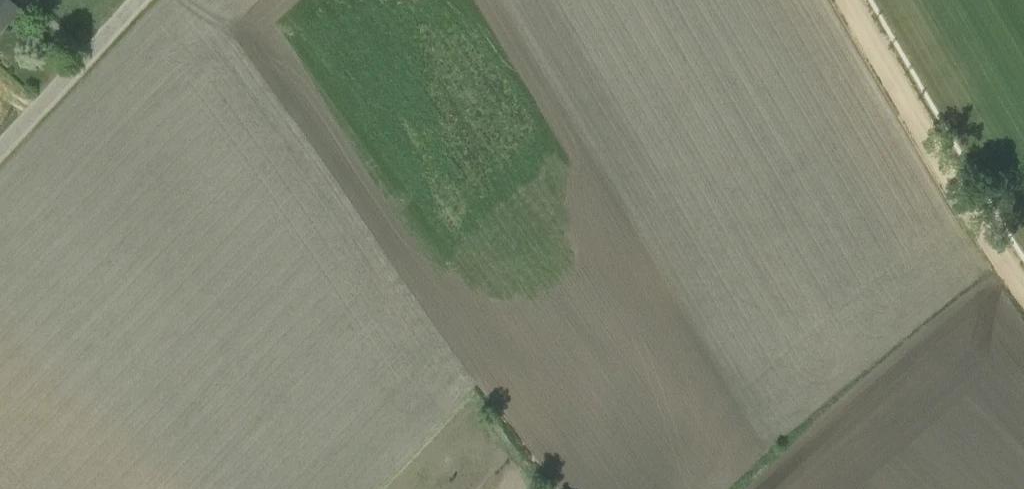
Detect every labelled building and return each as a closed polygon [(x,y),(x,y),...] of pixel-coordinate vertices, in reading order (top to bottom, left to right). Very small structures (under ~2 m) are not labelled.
[(19,10),(8,0),(0,0),(0,27),(6,20),(8,22),(19,10)]
